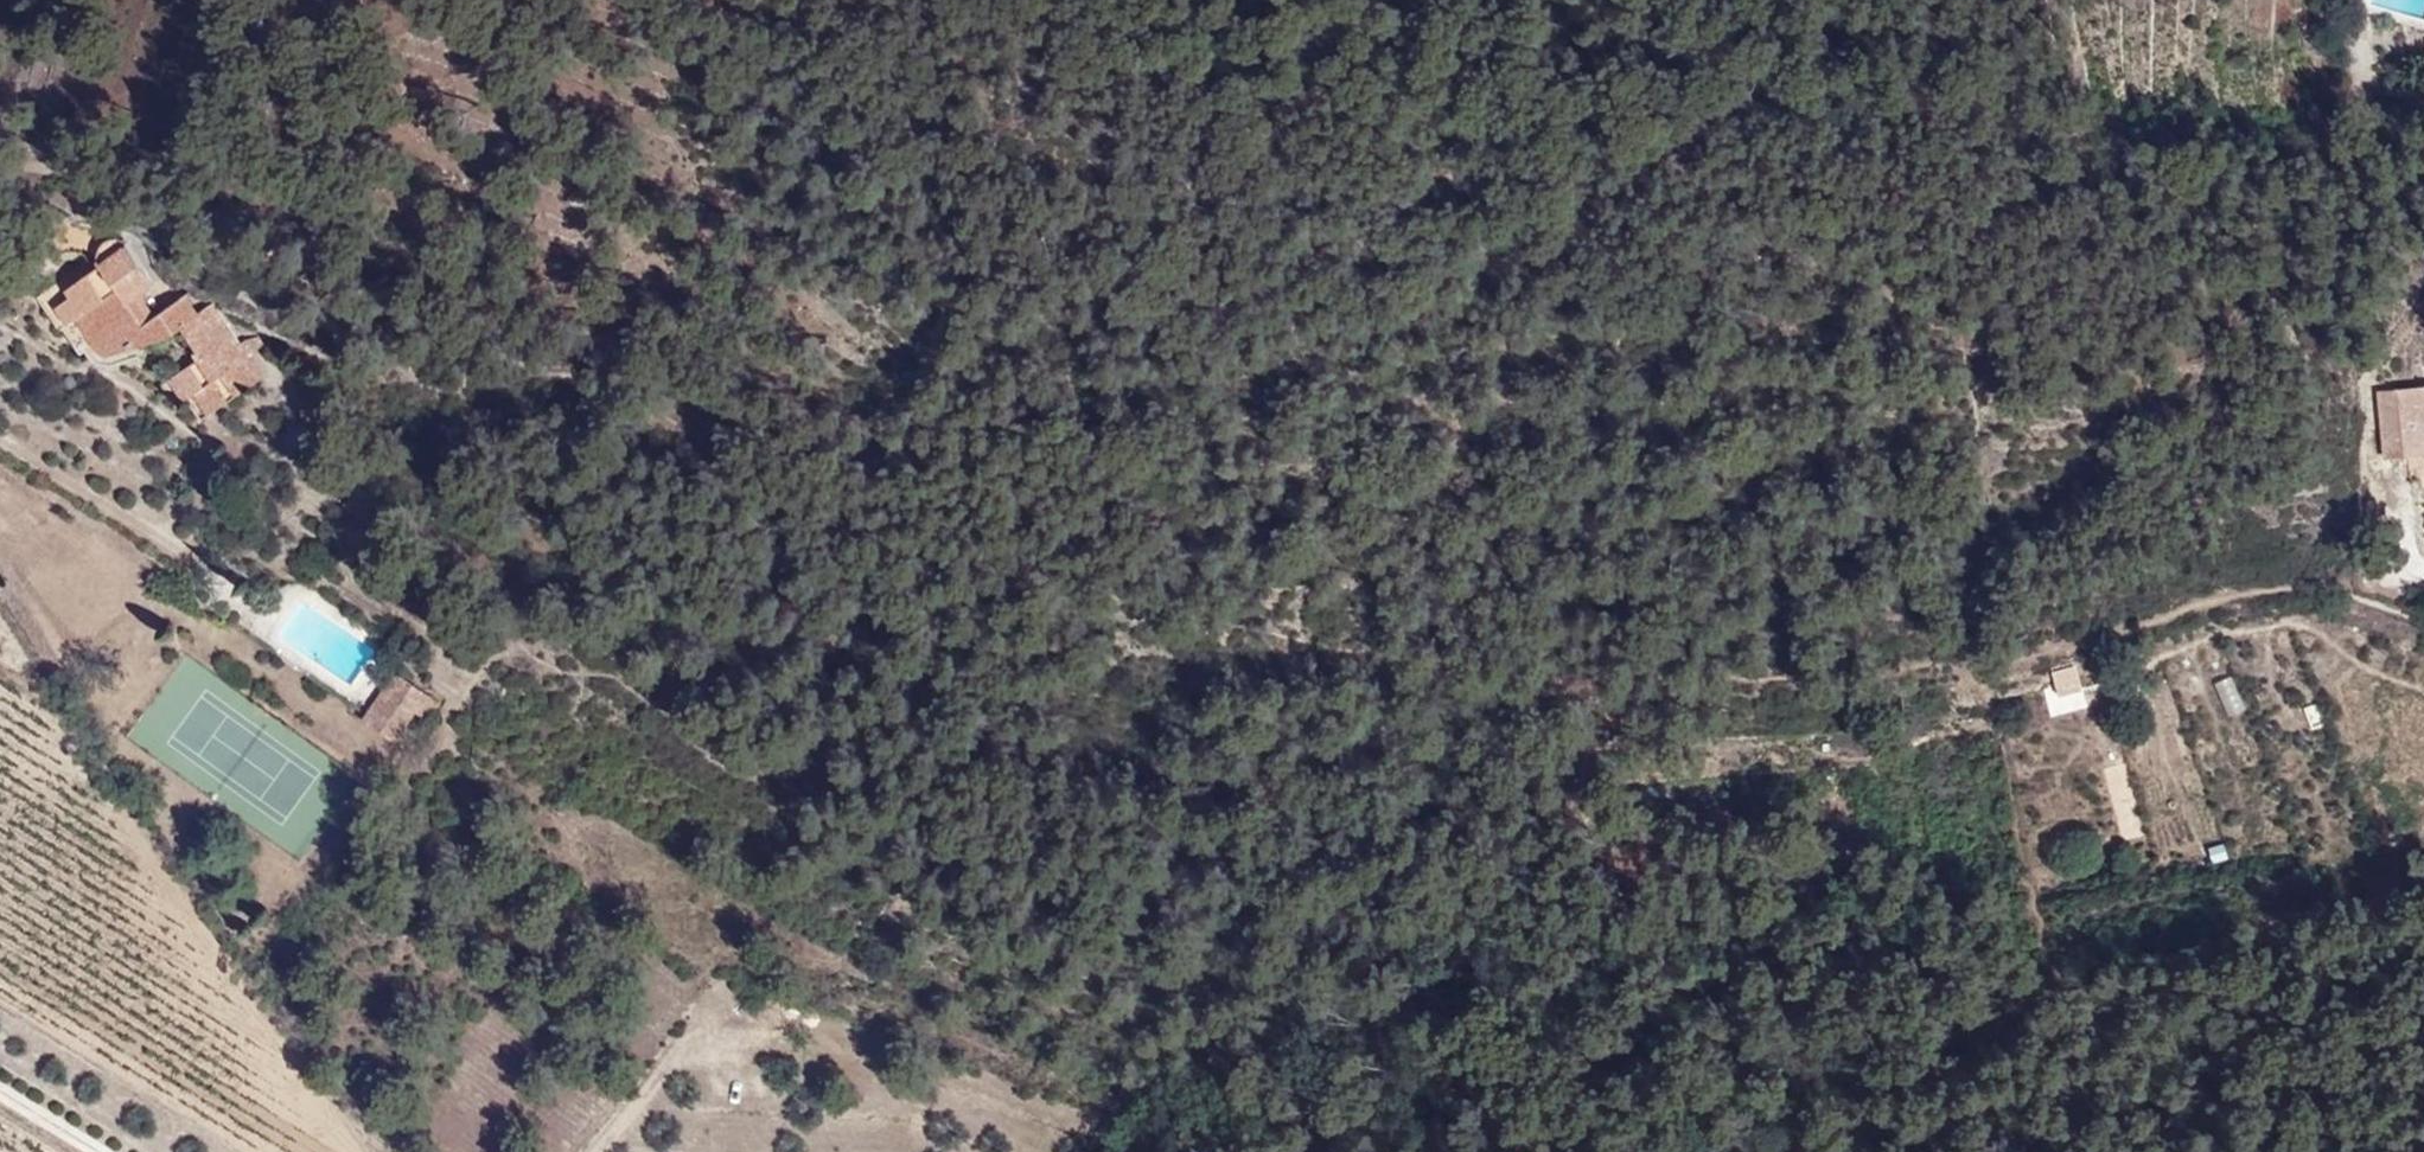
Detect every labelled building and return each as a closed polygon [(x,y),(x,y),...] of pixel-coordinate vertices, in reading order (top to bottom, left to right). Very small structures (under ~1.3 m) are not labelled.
[(149,339),(173,324),(147,276),(136,268),(130,266),(120,270),(110,296),(106,287),(65,308),(84,353),(74,358),(89,388),(113,375),(155,376),(168,370),(174,375),(186,368),(199,396),(162,416),(174,441),(180,438),(190,460),(263,422),(248,390),(242,392),(218,342),(191,356),(184,344),(158,355),(149,339)] [(84,353),(65,308),(49,317),(69,361),(74,358),(84,353)] [(2375,395),(2382,462),(2399,460),(2401,481),(2423,479),(2423,390),(2375,395)] [(2082,689),(2077,661),(2048,671),(2054,694),(2082,689)] [(378,757),(413,703),(394,690),(361,746),(378,757)] [(426,744),(441,721),(413,703),(378,757),(394,768),(414,737),(426,744)]
